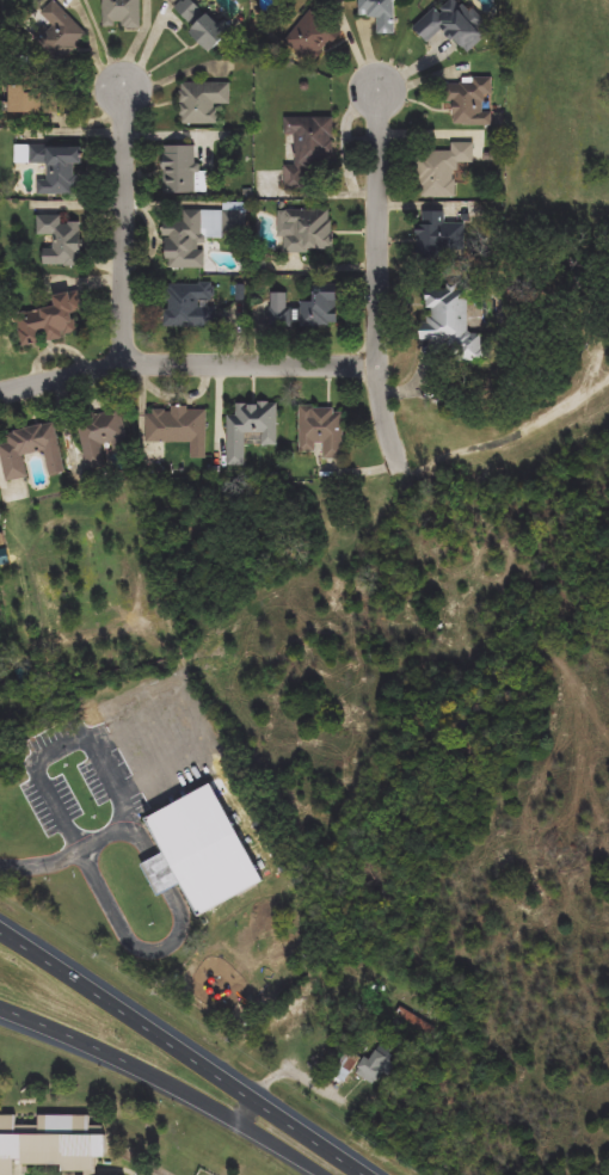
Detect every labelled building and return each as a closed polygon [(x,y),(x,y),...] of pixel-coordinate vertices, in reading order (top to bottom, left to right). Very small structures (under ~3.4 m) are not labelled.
[(90,35),(60,64),(36,42),(50,26),(39,16),(54,0),(90,35)] [(104,27),(104,0),(142,0),(141,27),(104,27)] [(176,10),(184,0),(191,0),(219,26),(224,20),(233,29),(210,54),(187,33),(193,27),(176,10)] [(359,18),(359,0),(395,0),(395,35),(379,35),(379,18),(359,18)] [(416,31),(449,0),(460,0),(485,26),(480,30),(487,37),(468,55),(444,30),(429,45),(416,31)] [(342,36),(312,66),(285,39),(315,10),(342,36)] [(454,125),(454,107),(444,107),(445,85),(462,85),(462,79),(494,79),(493,127),(454,125)] [(232,84),(232,105),(220,105),(220,125),(182,125),(182,84),(232,84)] [(44,115),(8,115),(8,87),(44,87),(44,115)] [(333,118),(334,172),(307,172),(307,190),(287,190),(287,166),(296,166),(295,136),(287,136),(287,119),(333,118)] [(422,198),(422,144),(475,144),(475,164),(457,164),(457,198),(422,198)] [(43,165),(16,165),(16,146),(81,147),(80,196),(43,195),(43,165)] [(197,148),(197,193),(164,193),(164,148),(197,148)] [(204,269),(165,269),(165,211),(204,211),(204,269)] [(285,253),(285,211),(333,211),(333,253),(285,253)] [(417,256),(418,213),(445,214),(445,224),(467,224),(466,257),(417,256)] [(43,266),(43,250),(53,250),(53,238),(38,238),(38,219),(81,219),(81,266),(43,266)] [(166,328),(165,285),(217,285),(217,328),(166,328)] [(337,327),(301,327),(301,303),(315,303),(315,287),(337,287),(337,327)] [(469,334),(485,334),(485,362),(459,363),(457,339),(419,340),(419,324),(429,324),(427,290),(468,289),(469,334)] [(85,312),(74,314),(79,336),(23,346),(17,316),(51,310),(49,297),(81,291),(85,312)] [(290,294),(290,328),(271,328),(271,294),(290,294)] [(229,417),(239,417),(239,404),(278,404),(278,445),(246,445),(246,466),(228,466),(229,417)] [(344,457),(300,457),(300,407),(344,407),(344,457)] [(208,408),(207,460),(191,460),(191,444),(148,443),(148,408),(208,408)] [(104,445),(107,467),(87,469),(79,419),(123,412),(128,442),(104,445)] [(6,482),(0,452),(0,445),(8,444),(7,433),(56,423),(66,473),(50,476),(45,451),(24,456),(29,478),(6,482)] [(142,818),(210,783),(260,882),(197,915),(182,885),(172,890),(158,897),(141,865),(155,857),(161,855),(142,818)] [(380,1088),(358,1074),(381,1040),(402,1056),(380,1088)] [(363,1058),(343,1085),(331,1077),(350,1048),(363,1058)] [(13,1164),(12,1174),(0,1174),(0,1115),(17,1115),(17,1126),(38,1126),(38,1115),(91,1115),(91,1126),(105,1126),(104,1158),(94,1158),(93,1173),(60,1171),(60,1165),(13,1164)]
